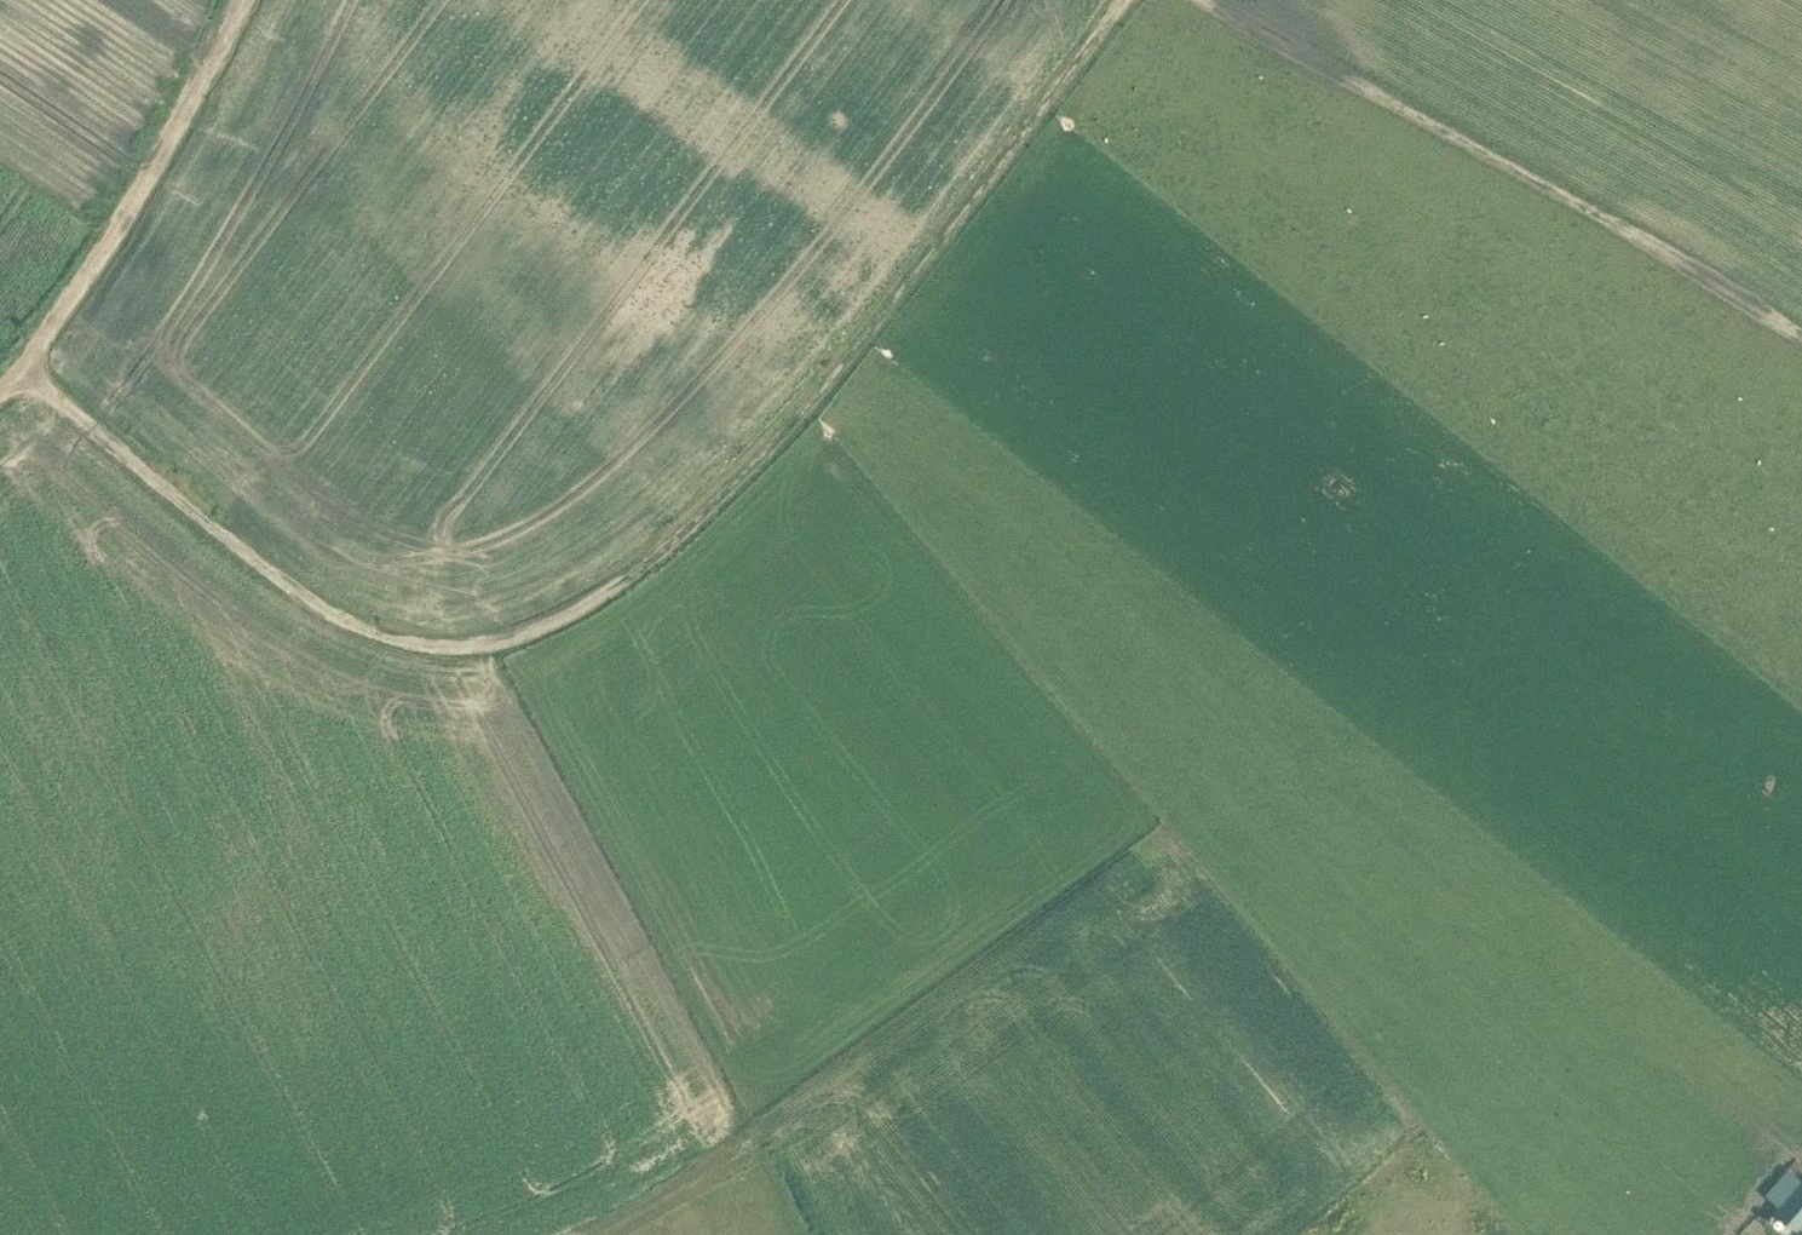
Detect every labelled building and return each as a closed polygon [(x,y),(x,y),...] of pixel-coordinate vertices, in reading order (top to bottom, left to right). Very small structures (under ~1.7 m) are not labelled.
[(1801,1186),(1777,1213),(1798,1231),(1801,1226),(1801,1187),(1801,1186)]
